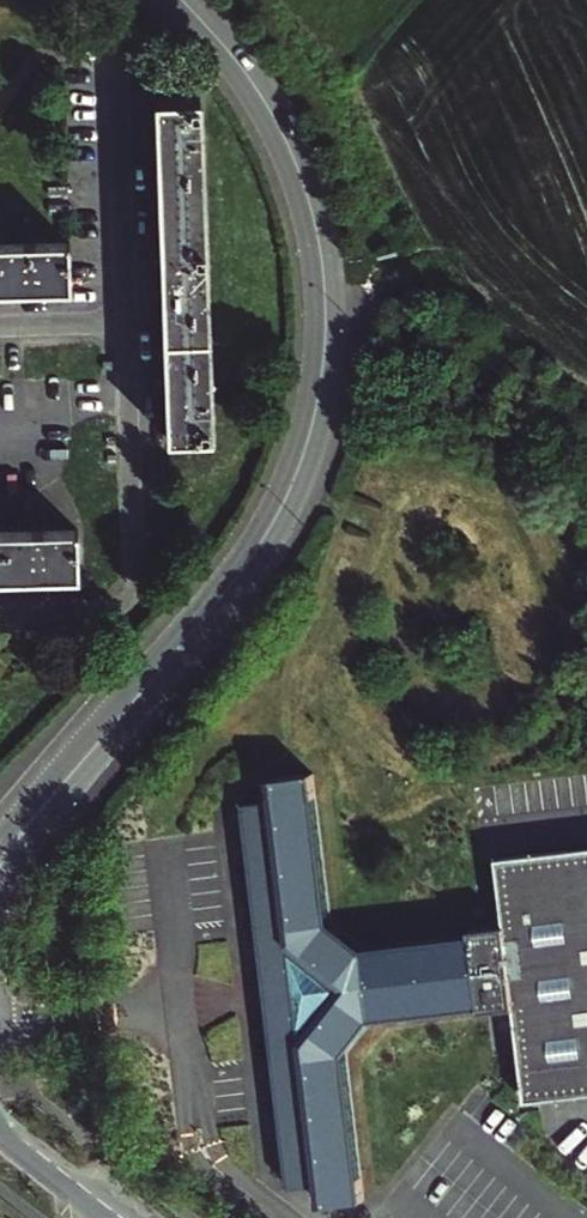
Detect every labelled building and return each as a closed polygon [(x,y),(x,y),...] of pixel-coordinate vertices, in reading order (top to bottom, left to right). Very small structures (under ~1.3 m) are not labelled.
[(213,437),(202,98),(157,98),(168,438),(213,437)] [(71,287),(70,242),(0,244),(0,289),(71,287)] [(78,528),(0,530),(0,575),(79,573),(78,528)] [(502,860),(510,928),(475,933),(476,938),(367,951),(331,926),(315,777),(270,782),(274,804),(243,807),(292,1195),(321,1191),(324,1213),(368,1207),(348,1058),(375,1024),(484,1011),(485,1017),(519,1012),(532,1108),(545,1107),(586,1102),(586,849),(502,860)]
